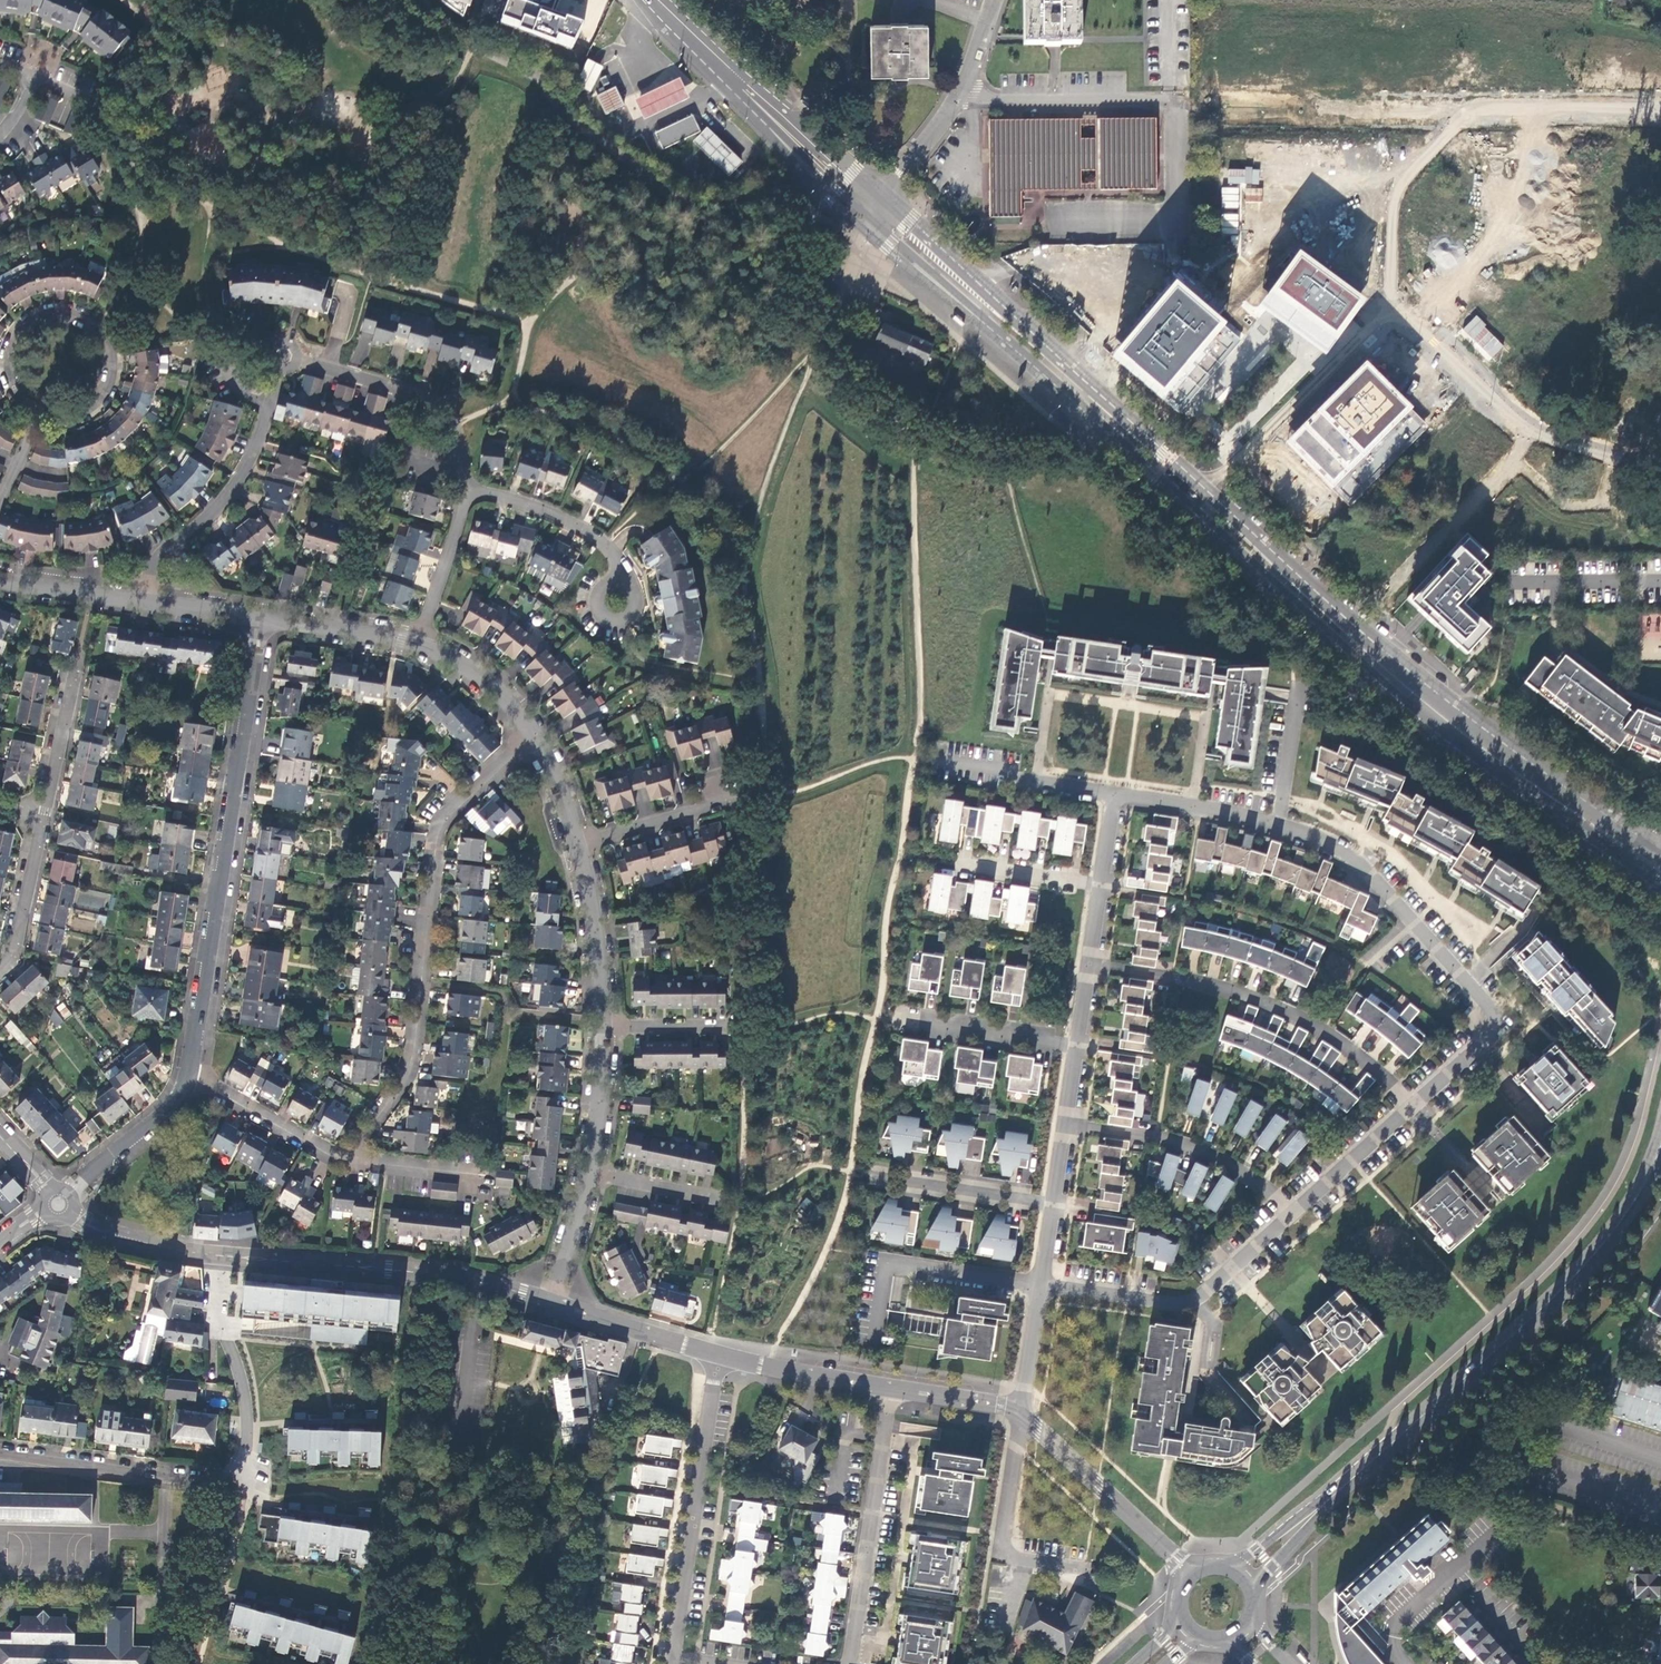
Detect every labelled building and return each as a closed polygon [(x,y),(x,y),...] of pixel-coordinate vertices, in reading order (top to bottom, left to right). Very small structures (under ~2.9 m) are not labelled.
[(0,7),(7,8),(8,4),(15,6),(21,7),(21,10),(28,10),(32,11),(33,11),(34,6),(35,0),(0,0),(0,7)] [(43,9),(47,0),(35,0),(34,6),(43,9)] [(110,59),(113,55),(117,58),(124,49),(127,51),(134,42),(128,37),(131,34),(126,30),(119,24),(113,20),(106,14),(101,10),(100,11),(86,3),(86,1),(83,0),(47,0),(43,9),(41,15),(45,17),(51,19),(52,19),(53,15),(60,18),(66,20),(65,25),(72,28),(76,30),(78,24),(83,14),(93,20),(87,29),(83,34),(87,37),(93,41),(96,38),(101,43),(97,48),(110,59)] [(464,18),(470,0),(439,0),(464,18)] [(556,9),(559,0),(509,0),(501,23),(572,49),(583,23),(556,9)] [(1027,46),(1045,46),(1054,46),(1061,46),(1078,46),(1078,40),(1078,35),(1078,0),(1027,0),(1027,35),(1027,39),(1027,45),(1027,46)] [(21,7),(15,6),(14,12),(27,14),(28,10),(21,10),(21,7)] [(78,24),(87,29),(93,20),(83,14),(78,24)] [(45,19),(58,24),(60,18),(53,15),(52,19),(51,19),(45,17),(45,19)] [(70,30),(72,28),(65,25),(66,20),(60,18),(58,24),(70,30)] [(873,27),(874,77),(924,77),(923,27),(873,27)] [(85,40),(97,48),(101,43),(96,38),(93,41),(87,37),(85,40)] [(598,64),(592,61),(580,86),(585,89),(589,91),(601,66),(598,64)] [(8,88),(11,81),(0,77),(0,85),(8,88)] [(634,99),(644,119),(667,108),(689,97),(679,78),(657,88),(634,99)] [(8,88),(0,85),(0,93),(5,95),(8,88)] [(597,95),(606,113),(624,104),(615,87),(597,95)] [(45,96),(42,103),(56,109),(59,102),(45,96)] [(42,103),(38,111),(53,117),(56,109),(42,103)] [(72,116),(85,121),(88,115),(75,109),(72,116)] [(35,119),(42,122),(50,125),(53,117),(38,111),(35,119)] [(655,132),(663,149),(701,131),(693,114),(655,132)] [(69,124),(82,129),(85,121),(72,116),(69,124)] [(1082,117),(1081,124),(1093,125),(1094,117),(1082,117)] [(65,131),(78,137),(82,129),(69,124),(65,131)] [(721,168),(729,176),(742,161),(739,158),(707,128),(693,142),(721,168)] [(72,147),(65,152),(83,180),(99,170),(87,150),(77,156),(72,147)] [(45,153),(39,157),(56,185),(72,175),(60,155),(51,161),(45,153)] [(1050,213),(980,154),(946,193),(1023,257),(1035,246),(1087,288),(1101,272),(1112,280),(1175,205),(1167,199),(1169,196),(1169,185),(1137,158),(1129,158),(1120,168),(1113,160),(1095,179),(1084,171),(1050,213)] [(56,185),(39,157),(32,161),(37,169),(27,175),(39,195),(56,185)] [(1259,169),(1227,167),(1227,183),(1259,184),(1259,169)] [(8,203),(25,192),(13,173),(3,179),(0,175),(0,190),(8,203)] [(1221,234),(1238,234),(1240,187),(1221,186),(1221,210),(1222,210),(1221,234)] [(1245,201),(1262,201),(1262,187),(1245,187),(1245,201)] [(1259,306),(1326,358),(1369,300),(1300,250),(1259,306)] [(321,278),(322,275),(312,272),(314,268),(306,266),(298,265),(298,269),(261,266),(262,262),(254,261),(246,262),(247,266),(237,267),(237,271),(229,272),(231,290),(222,291),(224,305),(254,301),(299,305),(328,314),(332,300),(324,298),(329,281),(321,278)] [(15,279),(30,306),(34,305),(31,297),(34,295),(42,293),(36,270),(34,262),(23,265),(11,272),(15,279)] [(60,299),(59,267),(51,267),(44,268),(36,270),(42,293),(54,290),(55,299),(60,299)] [(69,290),(77,292),(82,269),(73,267),(59,267),(60,299),(65,299),(66,290),(69,290)] [(86,294),(98,300),(104,290),(99,287),(104,277),(92,271),(82,269),(77,292),(86,294)] [(15,279),(5,284),(0,288),(0,297),(11,310),(17,304),(20,302),(25,309),(30,306),(15,279)] [(1159,393),(1177,410),(1179,407),(1243,334),(1179,280),(1116,352),(1159,393)] [(337,282),(329,281),(324,298),(332,300),(337,282)] [(392,314),(393,312),(370,306),(364,326),(376,330),(375,334),(373,341),(383,344),(384,342),(394,345),(397,335),(398,331),(401,323),(390,320),(392,314)] [(423,323),(425,318),(404,311),(402,317),(401,323),(398,331),(410,335),(409,339),(407,348),(414,350),(415,347),(427,351),(428,346),(429,343),(434,327),(423,323)] [(392,314),(390,320),(401,323),(402,317),(392,314)] [(1460,330),(1487,362),(1504,348),(1477,315),(1460,330)] [(458,329),(435,322),(434,327),(429,343),(442,346),(441,350),(439,359),(449,362),(450,359),(459,362),(461,357),(462,354),(466,338),(456,335),(458,329)] [(882,324),(879,332),(874,342),(925,365),(933,345),(882,324)] [(462,354),(473,358),(473,362),(471,370),(480,373),(481,369),(492,373),(498,351),(487,347),(489,341),(468,334),(466,338),(462,354)] [(157,345),(146,347),(135,348),(134,349),(136,363),(136,371),(160,373),(160,363),(159,356),(158,350),(157,345)] [(344,348),(340,347),(335,362),(342,364),(340,361),(344,348)] [(473,358),(462,354),(461,357),(473,362),(473,358)] [(168,355),(159,356),(160,363),(160,373),(167,374),(168,362),(168,355)] [(1284,445),(1331,490),(1360,461),(1412,409),(1364,364),(1313,416),(1284,445)] [(160,373),(136,371),(135,378),(134,384),(126,382),(124,386),(155,396),(158,386),(160,373)] [(281,395),(275,418),(283,421),(285,416),(303,421),(315,377),(307,375),(302,391),(296,394),(291,393),(290,397),(281,395)] [(321,426),(327,403),(323,402),(319,397),(324,380),(315,377),(303,421),(321,426)] [(342,402),(346,386),(339,384),(334,399),(342,402)] [(155,396),(124,386),(123,390),(130,394),(130,395),(125,405),(145,417),(156,424),(159,419),(147,412),(150,407),(155,396)] [(355,388),(346,386),(342,402),(350,404),(355,388)] [(366,438),(378,396),(369,393),(365,410),(359,412),(354,411),(347,433),(366,438)] [(384,444),(390,422),(385,420),(382,415),(387,398),(378,396),(366,438),(384,444)] [(207,430),(234,442),(237,435),(231,432),(232,428),(235,429),(241,409),(217,401),(211,422),(207,430)] [(341,407),(327,403),(321,426),(320,428),(334,432),(341,407)] [(145,417),(125,405),(121,411),(118,415),(112,409),(108,412),(130,435),(139,427),(145,417)] [(347,433),(354,411),(341,407),(334,432),(345,435),(347,435),(347,433)] [(130,435),(108,412),(104,415),(110,422),(106,425),(99,429),(111,449),(122,444),(130,435)] [(111,449),(99,429),(92,433),(89,435),(85,426),(81,428),(90,458),(101,455),(111,449)] [(90,458),(81,428),(76,430),(78,438),(73,439),(66,440),(67,451),(67,463),(78,462),(90,458)] [(0,436),(0,445),(3,447),(11,433),(5,429),(0,436)] [(231,449),(234,442),(207,430),(203,438),(207,440),(200,450),(218,462),(225,451),(223,450),(224,447),(231,449)] [(345,435),(334,432),(332,438),(343,442),(345,435)] [(17,437),(11,433),(3,447),(11,451),(17,437)] [(203,438),(201,437),(195,447),(200,450),(207,440),(203,438)] [(505,446),(483,444),(481,469),(503,472),(505,446)] [(41,463),(45,448),(38,446),(32,460),(41,463)] [(277,463),(306,472),(309,462),(297,458),(299,451),(282,446),(277,463)] [(52,450),(45,448),(41,463),(50,465),(52,450)] [(50,465),(58,467),(59,451),(52,450),(50,465)] [(67,466),(67,463),(67,451),(59,451),(58,467),(67,466)] [(543,463),(545,460),(524,453),(516,474),(537,482),(538,479),(543,463)] [(194,460),(189,456),(182,466),(184,468),(184,467),(187,469),(194,460)] [(184,468),(178,474),(200,494),(205,488),(200,483),(203,481),(204,482),(212,472),(194,460),(187,469),(184,467),(184,468)] [(543,463),(538,479),(564,488),(571,468),(552,462),(551,465),(543,463)] [(294,488),(296,480),(303,482),(306,472),(277,463),(274,473),(270,472),(267,481),(294,488)] [(178,474),(172,469),(167,474),(158,482),(165,491),(174,484),(171,480),(178,474)] [(587,470),(585,474),(601,483),(604,476),(591,469),(587,470)] [(200,494),(178,474),(171,480),(174,484),(165,491),(178,508),(188,500),(186,498),(189,495),(194,500),(200,494)] [(573,494),(592,504),(594,501),(602,486),(603,484),(601,483),(585,474),(584,474),(573,494)] [(31,494),(35,479),(25,475),(19,489),(31,494)] [(614,480),(607,477),(603,484),(602,486),(609,490),(610,487),(614,480)] [(43,481),(35,479),(31,494),(37,495),(40,496),(43,481)] [(50,482),(43,481),(40,496),(47,497),(50,482)] [(294,488),(267,481),(265,490),(268,494),(264,508),(281,513),(286,514),(294,488)] [(56,498),(57,483),(50,482),(47,497),(56,498)] [(66,498),(65,483),(57,483),(56,498),(59,498),(66,498)] [(602,486),(594,501),(618,515),(628,496),(610,487),(609,490),(602,486)] [(435,521),(442,500),(416,492),(410,513),(435,521)] [(156,498),(152,493),(143,500),(144,502),(146,504),(156,498)] [(135,506),(149,532),(157,528),(154,522),(157,521),(159,523),(169,516),(156,498),(146,504),(144,502),(135,506)] [(142,536),(149,532),(135,506),(133,501),(115,509),(125,538),(137,534),(136,532),(139,530),(142,536)] [(281,513),(264,508),(261,517),(257,520),(251,519),(244,525),(261,547),(276,535),(273,532),(277,529),(281,513)] [(13,515),(12,518),(12,520),(23,524),(24,520),(24,519),(23,516),(16,513),(13,515)] [(33,522),(24,520),(23,524),(12,520),(12,518),(7,516),(4,515),(0,525),(0,537),(5,539),(4,540),(17,544),(18,542),(21,543),(20,549),(27,550),(33,522)] [(322,551),(331,521),(324,519),(323,522),(319,524),(311,521),(305,539),(304,545),(322,551)] [(340,556),(347,532),(339,530),(336,526),(337,523),(331,521),(322,551),(340,556)] [(494,530),(495,526),(474,521),(466,552),(487,557),(490,547),(494,530)] [(42,523),(33,522),(27,550),(36,552),(37,545),(40,546),(40,548),(53,549),(53,527),(42,527),(42,523)] [(95,522),(85,523),(90,552),(98,551),(97,544),(101,543),(101,546),(114,542),(107,522),(96,526),(95,522)] [(90,552),(85,523),(76,524),(76,528),(65,528),(65,549),(77,550),(77,547),(81,547),(82,553),(90,552)] [(245,558),(261,547),(244,525),(236,530),(236,536),(231,540),(243,555),(245,558)] [(666,643),(664,658),(697,664),(703,639),(698,618),(701,617),(692,568),(688,569),(684,550),(669,527),(654,537),(641,546),(649,558),(647,559),(646,560),(645,561),(644,562),(643,563),(643,564),(644,566),(645,567),(646,568),(647,568),(649,568),(653,566),(655,568),(660,596),(658,596),(656,597),(655,598),(654,600),(654,602),(655,604),(656,605),(658,605),(663,604),(668,632),(668,635),(664,634),(662,634),(661,635),(660,636),(659,637),(659,639),(659,641),(660,642),(666,643)] [(395,545),(404,548),(421,554),(425,556),(433,536),(411,528),(408,538),(398,535),(395,545)] [(521,537),(494,530),(490,547),(497,549),(496,552),(515,558),(521,537)] [(1469,534),(1408,600),(1468,656),(1492,629),(1467,606),(1493,577),(1483,568),(1493,557),(1469,534)] [(243,555),(231,540),(228,536),(217,544),(211,544),(204,549),(221,572),(243,555)] [(548,573),(563,544),(556,540),(551,549),(541,544),(539,547),(535,545),(530,555),(534,557),(531,564),(548,573)] [(570,547),(563,544),(548,573),(565,582),(576,562),(566,556),(569,549),(570,547)] [(421,554),(404,548),(401,555),(400,555),(390,581),(410,588),(420,562),(418,561),(421,554)] [(569,549),(566,556),(576,562),(580,554),(569,549)] [(295,576),(293,582),(302,585),(307,568),(298,565),(295,576)] [(320,589),(330,592),(335,574),(326,572),(320,589)] [(280,590),(290,593),(293,582),(295,576),(285,573),(280,590)] [(548,573),(544,581),(561,590),(565,582),(548,573)] [(390,581),(382,602),(407,611),(414,589),(410,588),(390,581)] [(472,591),(464,605),(471,609),(469,613),(462,625),(473,632),(488,606),(480,602),(482,597),(472,591)] [(471,609),(464,605),(462,608),(469,613),(471,609)] [(495,610),(488,606),(473,632),(483,637),(490,624),(492,621),(500,626),(509,612),(497,605),(495,610)] [(2,639),(7,629),(14,632),(20,620),(12,617),(13,615),(0,609),(0,639),(2,639)] [(519,620),(509,612),(500,626),(506,631),(504,634),(495,645),(505,653),(523,631),(516,625),(519,620)] [(1648,658),(1660,659),(1660,613),(1643,612),(1641,648),(1649,648),(1648,658)] [(56,659),(59,660),(61,652),(70,653),(72,645),(74,646),(79,622),(61,619),(56,641),(53,641),(51,651),(57,652),(56,659)] [(142,656),(144,635),(136,634),(137,631),(109,626),(107,638),(108,638),(117,639),(115,652),(142,656)] [(506,631),(500,626),(498,629),(504,634),(506,631)] [(529,636),(523,631),(505,653),(514,660),(523,649),(525,646),(532,651),(543,639),(539,635),(533,631),(529,636)] [(145,632),(144,635),(142,656),(159,659),(157,671),(166,673),(171,639),(163,638),(163,635),(145,632)] [(1041,657),(1042,650),(1043,643),(1009,632),(995,727),(1015,730),(1017,718),(1032,720),(1041,657)] [(171,639),(166,673),(175,674),(177,661),(195,664),(198,643),(198,639),(180,637),(179,640),(171,639)] [(108,638),(106,650),(115,652),(117,639),(108,638)] [(1125,643),(1108,641),(1107,645),(1058,638),(1054,652),(1053,658),(1051,670),(1055,670),(1055,673),(1072,676),(1073,673),(1123,681),(1125,669),(1138,671),(1136,683),(1186,690),(1186,693),(1204,695),(1204,693),(1208,693),(1210,681),(1211,675),(1213,661),(1163,653),(1164,649),(1147,646),(1146,651),(1141,651),(1141,650),(1141,649),(1141,647),(1140,646),(1138,645),(1137,644),(1135,644),(1134,644),(1132,644),(1131,645),(1130,646),(1129,646),(1129,647),(1129,649),(1124,648),(1125,643)] [(552,648),(543,639),(532,651),(538,657),(535,659),(525,669),(533,679),(554,659),(548,652),(552,648)] [(198,643),(195,664),(221,667),(224,647),(220,643),(206,641),(206,644),(198,643)] [(525,646),(523,649),(530,654),(532,651),(525,646)] [(1053,658),(1054,652),(1042,650),(1041,657),(1053,658)] [(282,671),(280,678),(307,683),(309,675),(316,676),(318,659),(311,658),(312,653),(296,651),(295,656),(290,655),(288,672),(282,671)] [(538,657),(532,651),(530,654),(535,659),(538,657)] [(59,660),(62,661),(68,661),(70,653),(61,652),(59,660)] [(344,658),(334,657),(330,685),(357,690),(360,667),(361,666),(344,663),(344,658)] [(1659,718),(1660,715),(1645,708),(1642,714),(1640,713),(1635,711),(1633,714),(1627,709),(1629,706),(1621,701),(1619,703),(1614,700),(1616,697),(1582,671),(1580,674),(1575,670),(1577,667),(1564,657),(1555,668),(1543,659),(1524,683),(1537,693),(1541,688),(1553,698),(1549,703),(1554,706),(1563,713),(1567,708),(1580,718),(1592,727),(1588,732),(1601,742),(1606,737),(1618,747),(1624,740),(1630,743),(1631,743),(1636,745),(1645,749),(1642,756),(1658,763),(1660,756),(1660,719),(1659,718)] [(560,664),(554,659),(533,679),(541,687),(552,677),(554,675),(561,682),(574,671),(564,660),(560,664)] [(360,667),(357,690),(356,699),(362,700),(363,696),(384,699),(387,675),(367,671),(368,669),(360,667)] [(1224,684),(1220,710),(1219,722),(1218,725),(1215,747),(1231,749),(1229,761),(1247,763),(1256,699),(1241,696),(1244,684),(1258,687),(1261,668),(1248,669),(1227,670),(1226,677),(1224,684)] [(1123,681),(1136,683),(1138,671),(1125,669),(1123,681)] [(581,681),(574,671),(561,682),(565,688),(562,690),(550,698),(557,708),(581,692),(576,685),(581,681)] [(401,700),(407,707),(426,689),(412,675),(393,672),(390,695),(400,697),(399,699),(401,700)] [(23,698),(44,702),(50,679),(27,673),(21,697),(23,698)] [(554,675),(552,677),(558,684),(561,682),(554,675)] [(1210,681),(1224,684),(1226,677),(1211,675),(1210,681)] [(96,678),(91,699),(111,704),(116,705),(120,683),(96,678)] [(307,683),(280,678),(279,688),(285,689),(284,694),(279,694),(277,710),(282,710),(281,717),(298,717),(301,692),(306,693),(306,691),(307,683)] [(1112,684),(1111,690),(1130,693),(1131,686),(1112,684)] [(1241,696),(1256,699),(1258,687),(1244,684),(1241,696)] [(444,695),(437,687),(417,705),(425,713),(426,713),(437,725),(441,721),(455,709),(443,696),(444,695)] [(586,698),(581,692),(557,708),(564,718),(576,710),(579,708),(584,715),(598,707),(590,695),(586,698)] [(39,727),(44,702),(23,698),(17,722),(39,727)] [(111,704),(91,699),(85,723),(105,728),(111,704)] [(460,704),(455,709),(441,721),(450,731),(449,732),(459,742),(480,723),(481,722),(474,715),(472,717),(460,704)] [(604,718),(598,707),(584,715),(587,722),(584,724),(571,731),(577,741),(603,729),(599,721),(604,718)] [(714,715),(703,718),(708,734),(715,732),(716,736),(719,745),(733,742),(727,717),(716,720),(714,715)] [(708,734),(703,718),(692,721),(694,727),(685,729),(693,757),(704,754),(701,740),(700,736),(708,734)] [(480,723),(459,742),(466,749),(468,747),(483,762),(501,745),(480,723)] [(186,724),(183,749),(185,749),(210,753),(214,728),(186,724)] [(693,757),(685,729),(677,731),(676,726),(664,729),(668,745),(677,743),(678,746),(682,760),(693,757)] [(124,740),(127,730),(120,728),(118,739),(124,740)] [(286,729),(282,757),(307,760),(312,733),(286,729)] [(607,736),(603,729),(577,741),(582,752),(595,745),(599,744),(602,751),(617,744),(612,734),(607,736)] [(84,732),(77,762),(96,766),(98,766),(102,747),(107,748),(109,737),(84,732)] [(124,742),(124,740),(118,739),(116,747),(123,749),(124,742)] [(10,760),(30,765),(34,745),(14,740),(10,760)] [(419,742),(404,740),(399,745),(397,763),(394,762),(393,774),(416,777),(419,756),(426,749),(419,742)] [(1349,749),(1345,748),(1341,747),(1337,755),(1321,748),(1316,778),(1325,783),(1327,781),(1332,783),(1331,785),(1330,788),(1338,791),(1339,788),(1363,798),(1362,801),(1370,804),(1372,802),(1372,799),(1378,801),(1377,804),(1390,809),(1397,794),(1402,781),(1388,775),(1389,771),(1380,767),(1378,771),(1376,770),(1376,771),(1347,759),(1347,757),(1346,756),(1349,749)] [(206,777),(210,753),(185,749),(181,773),(206,777)] [(307,760),(282,757),(278,781),(307,785),(310,761),(307,760)] [(669,777),(676,774),(672,759),(661,762),(663,767),(654,769),(662,797),(674,794),(670,780),(669,777)] [(10,760),(9,760),(4,782),(25,787),(30,765),(10,760)] [(96,766),(77,762),(72,784),(91,788),(96,766)] [(662,797),(654,769),(646,772),(644,766),(634,769),(638,785),(645,783),(646,787),(651,801),(662,797)] [(638,785),(634,769),(623,772),(624,778),(616,780),(624,808),(635,805),(631,791),(630,787),(638,785)] [(206,777),(181,773),(178,773),(174,798),(202,802),(206,777)] [(416,777),(393,774),(390,774),(386,802),(405,804),(409,804),(412,787),(415,788),(416,777)] [(624,808),(616,780),(607,782),(606,778),(595,780),(598,796),(607,794),(608,797),(612,811),(624,808)] [(307,785),(278,781),(274,806),(302,810),(307,785)] [(99,790),(91,788),(72,784),(68,805),(93,812),(99,790)] [(492,790),(487,795),(492,801),(496,805),(502,800),(492,790)] [(1468,845),(1473,836),(1457,827),(1459,822),(1450,817),(1448,821),(1447,820),(1446,821),(1421,807),(1422,804),(1421,803),(1423,800),(1415,795),(1411,801),(1397,794),(1390,809),(1384,821),(1397,828),(1398,826),(1403,828),(1402,831),(1400,833),(1412,840),(1414,837),(1427,844),(1426,846),(1438,853),(1439,850),(1441,848),(1445,851),(1444,853),(1457,861),(1468,845)] [(516,826),(521,821),(502,800),(496,805),(492,801),(478,815),(492,830),(507,816),(508,818),(512,822),(516,826)] [(977,837),(981,809),(963,807),(964,802),(947,800),(947,804),(945,804),(941,832),(942,832),(941,841),(956,843),(960,835),(961,835),(963,825),(967,825),(965,835),(977,837)] [(405,804),(386,802),(383,802),(381,818),(377,818),(376,829),(390,830),(402,832),(405,804)] [(981,809),(977,837),(985,838),(985,842),(998,844),(999,840),(1001,841),(1003,827),(1006,828),(1006,831),(1014,832),(1015,823),(1017,815),(997,812),(997,810),(989,808),(989,811),(981,809)] [(1052,820),(1033,817),(1033,815),(1024,814),(1024,816),(1022,816),(1021,824),(1018,843),(1020,844),(1019,847),(1034,849),(1035,846),(1037,846),(1039,833),(1042,833),(1041,836),(1050,838),(1051,829),(1052,820)] [(1178,818),(1154,814),(1152,826),(1146,825),(1144,840),(1150,841),(1149,848),(1148,853),(1166,856),(1167,849),(1173,850),(1176,830),(1178,818)] [(507,816),(492,830),(497,835),(512,822),(508,818),(507,816)] [(1087,826),(1067,823),(1067,820),(1059,819),(1059,821),(1057,821),(1056,829),(1053,849),(1055,849),(1054,852),(1069,854),(1070,851),(1072,851),(1074,838),(1077,838),(1076,842),(1084,843),(1087,826)] [(86,840),(93,842),(97,829),(64,822),(59,843),(84,849),(86,840)] [(700,828),(702,837),(703,841),(695,844),(701,863),(709,861),(709,859),(720,855),(719,852),(727,850),(719,822),(700,828)] [(162,845),(190,849),(193,828),(165,824),(162,845)] [(262,827),(258,852),(281,855),(292,857),(296,832),(278,829),(262,827)] [(1215,842),(1198,839),(1194,859),(1212,863),(1213,861),(1221,863),(1225,844),(1228,829),(1218,827),(1215,842)] [(412,833),(402,832),(390,830),(388,839),(385,839),(382,857),(404,860),(407,860),(409,842),(411,843),(412,833)] [(10,857),(15,835),(0,832),(0,855),(10,857)] [(701,863),(695,844),(688,846),(687,841),(684,832),(673,835),(681,863),(691,860),(693,865),(701,863)] [(1241,848),(1225,844),(1221,863),(1246,869),(1251,851),(1255,836),(1245,834),(1242,848),(1241,848)] [(670,866),(681,863),(673,835),(661,838),(664,848),(665,852),(657,855),(663,874),(671,871),(670,866)] [(1479,840),(1474,836),(1472,839),(1480,846),(1480,845),(1481,843),(1479,842),(1479,841),(1479,840)] [(458,859),(481,862),(483,840),(460,838),(458,859)] [(91,851),(93,842),(86,840),(84,849),(91,851)] [(1267,856),(1251,851),(1246,869),(1246,871),(1262,876),(1263,874),(1272,876),(1277,859),(1282,844),(1272,841),(1267,856)] [(654,876),(663,874),(657,855),(650,857),(648,852),(646,843),(635,846),(642,874),(653,871),(654,876)] [(186,873),(190,849),(162,845),(160,855),(152,854),(149,857),(148,865),(150,868),(158,869),(186,873)] [(1521,915),(1530,901),(1537,890),(1525,882),(1527,878),(1519,873),(1517,876),(1515,875),(1515,876),(1487,858),(1489,855),(1488,854),(1489,853),(1482,848),(1479,852),(1468,845),(1457,861),(1451,870),(1463,878),(1464,875),(1469,878),(1467,881),(1466,883),(1473,887),(1475,886),(1496,900),(1495,902),(1502,906),(1504,905),(1505,902),(1510,905),(1508,907),(1521,915)] [(631,877),(642,874),(635,846),(623,849),(625,859),(626,863),(619,865),(624,885),(633,882),(631,877)] [(1035,860),(1036,851),(1013,849),(1012,858),(1035,860)] [(1293,864),(1277,859),(1272,876),(1296,885),(1302,868),(1307,854),(1298,850),(1293,864)] [(54,858),(77,862),(78,856),(55,852),(54,858)] [(281,855),(258,852),(254,876),(277,880),(281,855)] [(1166,856),(1148,853),(1146,868),(1152,869),(1151,880),(1150,880),(1144,879),(1143,888),(1167,892),(1172,857),(1166,856)] [(5,879),(10,857),(0,855),(0,878),(5,879)] [(377,885),(379,885),(395,887),(399,887),(401,877),(397,876),(397,873),(402,873),(404,860),(382,857),(376,857),(374,870),(377,870),(376,885),(377,885)] [(55,860),(50,881),(71,886),(76,865),(55,860)] [(1318,874),(1302,868),(1296,885),(1295,887),(1311,894),(1312,892),(1321,896),(1328,879),(1334,865),(1324,860),(1318,874)] [(114,873),(115,865),(103,862),(102,870),(114,873)] [(114,874),(131,877),(132,867),(115,865),(114,873),(114,874)] [(477,889),(481,890),(483,867),(457,865),(455,887),(459,887),(477,889)] [(935,879),(934,878),(930,906),(931,906),(931,909),(947,912),(948,909),(966,911),(970,884),(957,882),(957,887),(952,886),(953,881),(952,881),(953,877),(936,874),(935,879)] [(277,880),(254,876),(250,901),(273,904),(277,880)] [(341,889),(342,881),(325,879),(324,886),(341,889)] [(1360,893),(1328,879),(1321,896),(1353,910),(1360,893)] [(557,881),(546,880),(545,888),(556,890),(557,881)] [(71,908),(76,887),(71,886),(50,881),(45,903),(69,908),(71,908)] [(977,885),(975,885),(971,912),(974,913),(973,916),(988,918),(988,915),(1001,917),(1004,899),(996,898),(995,902),(992,901),(994,888),(986,886),(986,884),(978,883),(977,885)] [(395,887),(379,885),(377,885),(376,885),(371,884),(369,902),(371,902),(370,912),(391,915),(394,915),(395,904),(392,903),(395,887)] [(476,897),(477,889),(459,887),(458,895),(461,895),(459,915),(480,917),(482,898),(476,897)] [(1030,893),(1021,892),(1022,889),(1013,888),(1013,890),(1011,890),(1007,918),(1009,918),(1008,921),(1023,924),(1023,920),(1037,922),(1039,905),(1031,903),(1031,907),(1028,907),(1030,893)] [(159,917),(184,920),(188,895),(163,892),(159,917)] [(557,916),(560,896),(539,893),(537,913),(541,914),(540,921),(558,923),(559,916),(557,916)] [(1370,897),(1360,893),(1353,910),(1341,936),(1350,941),(1355,929),(1371,935),(1378,918),(1363,911),(1370,897)] [(1166,898),(1142,894),(1141,901),(1135,901),(1132,916),(1139,917),(1138,924),(1137,929),(1154,931),(1158,905),(1165,906),(1166,898)] [(273,904),(250,901),(246,926),(267,929),(266,930),(270,928),(271,926),(284,928),(287,906),(273,904)] [(69,908),(45,903),(41,925),(64,930),(69,908)] [(391,915),(370,912),(369,923),(372,924),(370,940),(386,942),(388,942),(390,926),(391,915)] [(105,926),(107,917),(99,915),(97,924),(105,926)] [(155,942),(180,946),(184,920),(159,917),(155,942)] [(486,933),(487,922),(464,920),(462,941),(484,944),(486,933)] [(647,930),(646,921),(629,923),(633,958),(650,956),(650,948),(656,947),(653,929),(647,930)] [(1206,932),(1208,925),(1195,922),(1193,930),(1184,928),(1181,948),(1197,951),(1205,952),(1213,954),(1229,958),(1245,963),(1261,968),(1276,974),(1291,981),(1306,988),(1317,963),(1306,958),(1302,965),(1293,961),(1297,954),(1284,948),(1281,955),(1272,952),(1275,944),(1263,940),(1260,947),(1251,944),(1253,936),(1240,933),(1238,940),(1228,937),(1230,930),(1218,927),(1216,934),(1206,932)] [(64,930),(41,925),(35,949),(59,954),(64,930)] [(563,928),(537,925),(534,947),(560,950),(563,928)] [(1218,927),(1208,925),(1206,932),(1216,934),(1218,927)] [(1504,931),(1501,930),(1496,926),(1493,931),(1500,935),(1504,931)] [(1154,931),(1137,929),(1134,944),(1141,945),(1139,956),(1133,955),(1131,964),(1156,968),(1161,932),(1154,931)] [(1240,933),(1230,930),(1228,937),(1238,940),(1240,933)] [(494,933),(486,933),(484,944),(492,944),(494,933)] [(1568,1015),(1584,1032),(1590,1027),(1598,1035),(1595,1038),(1601,1045),(1603,1048),(1609,1037),(1612,1030),(1606,1024),(1610,1020),(1613,1017),(1612,1017),(1615,1014),(1543,933),(1539,936),(1538,934),(1537,934),(1535,938),(1530,945),(1516,956),(1520,961),(1518,964),(1525,972),(1527,970),(1532,975),(1530,978),(1538,986),(1540,984),(1548,993),(1545,995),(1553,1003),(1555,1001),(1560,1006),(1558,1009),(1565,1017),(1568,1015)] [(319,939),(317,947),(329,949),(330,941),(319,939)] [(386,942),(370,940),(367,940),(364,963),(364,967),(385,970),(386,960),(384,959),(386,942)] [(176,970),(180,946),(155,942),(152,966),(176,970)] [(252,949),(248,974),(279,978),(282,954),(252,949)] [(914,964),(909,990),(927,993),(928,982),(941,984),(945,955),(936,953),(936,956),(924,955),(922,965),(914,964)] [(457,980),(483,983),(485,961),(460,958),(457,980)] [(951,995),(968,998),(969,987),(982,989),(986,960),(977,958),(977,961),(965,960),(963,970),(955,969),(951,995)] [(67,978),(72,966),(63,964),(58,963),(56,976),(67,978)] [(535,964),(533,984),(541,985),(564,987),(566,987),(567,979),(557,978),(558,966),(535,964)] [(17,982),(32,998),(48,984),(33,967),(27,973),(23,976),(17,982)] [(362,967),(358,967),(355,969),(353,984),(361,985),(362,967)] [(384,978),(385,970),(364,967),(362,967),(361,985),(360,995),(366,996),(387,998),(389,988),(383,987),(384,978)] [(991,1003),(1008,1006),(1010,995),(1014,996),(1022,998),(1026,976),(1028,968),(1018,967),(1018,970),(1006,968),(1004,978),(996,977),(991,1003)] [(279,978),(248,974),(245,998),(275,1003),(279,978)] [(1153,982),(1130,978),(1129,986),(1128,986),(1122,985),(1120,1000),(1126,1001),(1124,1013),(1142,1016),(1146,989),(1152,990),(1153,982)] [(649,1003),(649,986),(649,980),(633,980),(633,1003),(649,1003)] [(15,1014),(32,998),(17,982),(1,997),(15,1014)] [(657,986),(649,986),(649,1003),(657,1003),(657,1007),(674,1006),(674,982),(657,983),(657,986)] [(691,982),(674,982),(674,1006),(691,1006),(692,1003),(699,1003),(699,986),(691,986),(691,982)] [(699,983),(699,986),(699,1003),(699,1006),(717,1006),(717,1003),(725,1003),(725,986),(716,986),(716,982),(699,983)] [(541,985),(533,984),(531,1003),(539,1004),(541,985)] [(1538,986),(1545,995),(1548,993),(1540,984),(1538,986)] [(539,1004),(538,1010),(561,1012),(562,1008),(564,987),(541,985),(539,1004)] [(134,1013),(163,1018),(167,991),(139,987),(134,1013)] [(1357,991),(1345,1009),(1375,1030),(1392,1044),(1408,1058),(1427,1038),(1417,1029),(1412,1035),(1405,1028),(1410,1022),(1399,1014),(1394,1020),(1387,1014),(1392,1008),(1381,1000),(1376,1005),(1366,999),(1357,991)] [(1371,992),(1366,999),(1376,1005),(1381,1000),(1371,992)] [(478,1018),(481,997),(449,993),(446,1015),(469,1017),(478,1018)] [(1010,995),(1008,1006),(1020,1008),(1022,998),(1014,996),(1010,995)] [(384,1026),(387,998),(366,996),(363,1019),(363,1023),(384,1026)] [(275,1003),(245,998),(241,1023),(277,1028),(281,1004),(275,1003)] [(64,1002),(56,1007),(63,1019),(71,1015),(64,1002)] [(1258,1009),(1247,1005),(1242,1021),(1227,1016),(1219,1041),(1230,1044),(1242,1049),(1249,1033),(1252,1025),(1258,1009)] [(1399,1014),(1392,1008),(1387,1014),(1394,1020),(1399,1014)] [(64,1022),(54,1009),(50,1018),(58,1027),(64,1022)] [(1142,1016),(1124,1013),(1122,1028),(1128,1029),(1127,1040),(1121,1039),(1119,1048),(1143,1052),(1148,1017),(1142,1016)] [(1249,1033),(1242,1049),(1247,1051),(1254,1054),(1265,1059),(1276,1035),(1283,1020),(1273,1015),(1266,1031),(1252,1025),(1249,1033)] [(28,1040),(11,1021),(5,1026),(21,1045),(28,1040)] [(486,1030),(493,1031),(494,1022),(487,1021),(486,1030)] [(386,1026),(384,1026),(363,1023),(361,1023),(360,1034),(362,1035),(360,1054),(382,1057),(384,1040),(385,1036),(386,1026)] [(565,1055),(568,1027),(546,1025),(544,1043),(537,1042),(536,1052),(540,1052),(565,1055)] [(1298,1027),(1290,1043),(1276,1035),(1265,1059),(1270,1061),(1279,1066),(1287,1070),(1295,1055),(1308,1033),(1298,1027)] [(1584,1032),(1597,1046),(1598,1048),(1601,1045),(1595,1038),(1598,1035),(1590,1027),(1584,1032)] [(442,1053),(465,1055),(467,1035),(467,1033),(445,1031),(442,1053)] [(471,1056),(473,1056),(475,1036),(467,1035),(465,1055),(471,1056)] [(906,1061),(904,1075),(925,1078),(926,1074),(940,1076),(939,1080),(940,1080),(944,1050),(929,1048),(930,1043),(905,1039),(901,1060),(906,1061)] [(1331,1047),(1322,1041),(1308,1063),(1295,1055),(1287,1070),(1294,1075),(1308,1083),(1331,1047)] [(659,1066),(659,1043),(642,1043),(642,1049),(634,1050),(634,1067),(659,1066)] [(674,1066),(674,1043),(659,1043),(659,1066),(674,1066)] [(699,1066),(699,1049),(692,1049),(692,1043),(674,1043),(674,1066),(699,1066)] [(699,1043),(699,1049),(699,1066),(725,1066),(725,1049),(717,1049),(717,1043),(699,1043)] [(145,1045),(125,1061),(129,1066),(139,1078),(159,1063),(145,1045)] [(1553,1046),(1516,1080),(1551,1119),(1564,1106),(1563,1105),(1573,1096),(1574,1097),(1588,1084),(1553,1046)] [(960,1069),(958,1082),(979,1085),(979,1082),(994,1084),(993,1087),(994,1087),(998,1058),(983,1056),(984,1050),(959,1047),(956,1068),(960,1069)] [(1326,1074),(1340,1053),(1331,1047),(1308,1083),(1318,1090),(1327,1097),(1338,1083),(1326,1074)] [(442,1053),(435,1052),(433,1074),(468,1079),(471,1056),(465,1055),(442,1053)] [(563,1068),(565,1055),(540,1052),(538,1077),(537,1089),(566,1092),(568,1069),(563,1068)] [(1142,1057),(1118,1054),(1117,1061),(1111,1060),(1108,1076),(1115,1077),(1113,1088),(1131,1091),(1131,1088),(1134,1065),(1141,1066),(1142,1057)] [(1012,1077),(1010,1090),(1031,1094),(1031,1091),(1033,1091),(1040,1092),(1039,1095),(1040,1095),(1045,1066),(1035,1064),(1036,1059),(1011,1055),(1008,1076),(1012,1077)] [(256,1084),(265,1069),(258,1065),(256,1069),(238,1059),(227,1078),(245,1088),(249,1081),(256,1084)] [(261,1059),(258,1065),(265,1069),(268,1063),(261,1059)] [(352,1081),(378,1084),(380,1062),(354,1059),(352,1081)] [(2,1097),(20,1081),(3,1062),(0,1064),(0,1095),(2,1097)] [(274,1066),(268,1063),(265,1069),(271,1072),(272,1070),(274,1066)] [(125,1100),(144,1086),(139,1078),(129,1066),(109,1080),(115,1087),(125,1100)] [(1180,1081),(1191,1083),(1194,1068),(1183,1066),(1180,1081)] [(271,1072),(265,1069),(256,1084),(262,1087),(262,1089),(266,1091),(278,1098),(279,1099),(289,1080),(272,1070),(271,1072)] [(1350,1093),(1338,1083),(1327,1097),(1332,1101),(1339,1106),(1346,1113),(1375,1080),(1367,1073),(1350,1093)] [(415,1105),(436,1108),(438,1088),(445,1089),(446,1081),(429,1079),(428,1087),(417,1086),(415,1105)] [(1210,1083),(1197,1079),(1193,1089),(1188,1105),(1201,1109),(1210,1083)] [(110,1121),(130,1106),(125,1100),(115,1087),(95,1103),(110,1121)] [(287,1111),(306,1122),(319,1099),(299,1088),(287,1111)] [(1131,1091),(1113,1088),(1111,1104),(1117,1105),(1116,1116),(1109,1115),(1108,1124),(1132,1128),(1132,1127),(1137,1092),(1131,1091)] [(1237,1094),(1224,1088),(1220,1098),(1213,1113),(1225,1119),(1237,1094)] [(1321,1103),(1325,1097),(1316,1089),(1311,1095),(1321,1103)] [(278,1098),(266,1091),(264,1094),(271,1098),(272,1101),(274,1102),(276,1101),(278,1098)] [(17,1110),(36,1130),(56,1111),(38,1092),(17,1110)] [(634,1095),(633,1103),(650,1105),(651,1097),(634,1095)] [(538,1096),(535,1121),(559,1124),(561,1107),(554,1106),(555,1098),(538,1096)] [(1322,1104),(1334,1113),(1339,1106),(1332,1101),(1327,1097),(1322,1104)] [(1264,1108),(1252,1100),(1246,1110),(1238,1124),(1250,1131),(1264,1108)] [(650,1105),(633,1103),(632,1112),(649,1114),(650,1105)] [(318,1126),(337,1137),(349,1116),(330,1106),(318,1126)] [(406,1131),(427,1133),(429,1133),(432,1112),(409,1109),(406,1131)] [(56,1111),(36,1130),(58,1153),(78,1134),(56,1111)] [(1259,1136),(1271,1144),(1281,1130),(1287,1122),(1275,1114),(1259,1136)] [(898,1126),(890,1125),(884,1138),(896,1139),(895,1148),(894,1148),(896,1158),(905,1159),(906,1147),(912,1148),(911,1150),(928,1153),(932,1131),(919,1129),(919,1127),(920,1119),(899,1116),(898,1126)] [(85,1122),(94,1133),(100,1128),(92,1117),(85,1122)] [(1510,1119),(1484,1143),(1486,1145),(1472,1157),(1480,1166),(1481,1164),(1482,1165),(1484,1166),(1486,1166),(1487,1166),(1490,1164),(1493,1167),(1495,1165),(1500,1170),(1491,1178),(1506,1194),(1521,1181),(1522,1182),(1541,1165),(1539,1163),(1545,1157),(1529,1139),(1531,1137),(1526,1131),(1524,1133),(1510,1119)] [(212,1145),(232,1157),(245,1133),(225,1123),(221,1121),(209,1143),(212,1145)] [(516,1121),(516,1131),(532,1131),(533,1121),(516,1121)] [(559,1124),(535,1121),(534,1139),(540,1139),(539,1147),(556,1149),(559,1124)] [(944,1133),(938,1146),(950,1147),(949,1156),(948,1156),(950,1166),(959,1167),(960,1155),(966,1156),(965,1158),(982,1161),(986,1139),(973,1137),(974,1127),(953,1124),(952,1134),(944,1133)] [(406,1131),(394,1130),(393,1138),(403,1139),(402,1150),(425,1153),(427,1133),(406,1131)] [(1309,1139),(1298,1130),(1292,1138),(1281,1151),(1292,1160),(1309,1139)] [(639,1158),(643,1141),(644,1134),(628,1131),(624,1155),(639,1158)] [(1005,1142),(997,1141),(991,1154),(1002,1155),(1001,1164),(1003,1174),(1011,1175),(1013,1163),(1018,1164),(1018,1166),(1027,1168),(1030,1146),(1026,1145),(1027,1135),(1006,1132),(1005,1142)] [(250,1133),(235,1159),(252,1168),(251,1169),(258,1173),(259,1172),(271,1150),(265,1146),(267,1143),(250,1133)] [(445,1143),(453,1144),(454,1136),(446,1135),(445,1143)] [(1129,1150),(1130,1141),(1106,1138),(1104,1146),(1099,1145),(1097,1160),(1103,1161),(1101,1174),(1118,1176),(1122,1149),(1129,1150)] [(650,1143),(643,1141),(639,1158),(647,1160),(646,1163),(663,1166),(668,1143),(651,1140),(650,1143)] [(684,1146),(668,1143),(663,1166),(680,1170),(680,1167),(688,1168),(691,1151),(684,1150),(684,1146)] [(556,1149),(539,1147),(538,1156),(532,1155),(528,1188),(552,1190),(556,1149)] [(692,1147),(691,1151),(688,1168),(687,1171),(705,1175),(705,1171),(714,1173),(717,1157),(709,1155),(710,1151),(692,1147)] [(272,1149),(271,1150),(259,1172),(270,1178),(278,1183),(282,1185),(287,1177),(283,1174),(292,1160),(272,1149)] [(1180,1157),(1166,1153),(1158,1179),(1172,1183),(1180,1157)] [(1147,1175),(1156,1177),(1159,1163),(1149,1161),(1147,1175)] [(1208,1168),(1195,1162),(1184,1187),(1196,1193),(1208,1168)] [(1487,1173),(1493,1167),(1490,1164),(1487,1166),(1486,1166),(1484,1166),(1482,1165),(1481,1164),(1480,1166),(1487,1173)] [(497,1169),(496,1177),(511,1179),(513,1180),(514,1171),(497,1169)] [(1177,1170),(1173,1182),(1182,1184),(1185,1173),(1177,1170)] [(0,1177),(0,1210),(5,1217),(21,1204),(16,1198),(24,1191),(6,1171),(0,1177)] [(259,1172),(258,1173),(255,1179),(266,1185),(270,1178),(259,1172)] [(1118,1176),(1101,1174),(1099,1188),(1105,1189),(1104,1200),(1097,1199),(1096,1208),(1120,1211),(1125,1177),(1118,1176)] [(1440,1187),(1437,1183),(1417,1201),(1421,1205),(1414,1211),(1429,1229),(1427,1230),(1432,1236),(1435,1234),(1447,1249),(1474,1224),(1472,1223),(1486,1210),(1479,1202),(1478,1204),(1477,1203),(1476,1202),(1475,1202),(1473,1202),(1472,1203),(1471,1204),(1469,1205),(1466,1201),(1464,1203),(1459,1198),(1468,1190),(1453,1174),(1440,1187)] [(1234,1182),(1222,1175),(1207,1198),(1219,1206),(1234,1182)] [(300,1185),(287,1177),(282,1185),(286,1187),(279,1199),(296,1209),(309,1186),(313,1180),(305,1176),(300,1185)] [(511,1179),(496,1177),(495,1186),(512,1188),(513,1180),(511,1179)] [(278,1183),(270,1178),(266,1185),(274,1190),(278,1183)] [(439,1198),(441,1182),(432,1181),(431,1198),(439,1198)] [(447,1199),(449,1183),(441,1182),(439,1198),(447,1199)] [(447,1199),(456,1200),(458,1183),(449,1183),(447,1199)] [(356,1185),(355,1189),(353,1211),(352,1218),(371,1219),(374,1197),(363,1196),(364,1186),(356,1185)] [(309,1186),(296,1209),(293,1215),(310,1224),(321,1204),(311,1199),(316,1190),(309,1186)] [(334,1186),(331,1209),(333,1209),(343,1210),(353,1211),(355,1189),(334,1186)] [(1473,1195),(1466,1201),(1469,1205),(1471,1204),(1472,1203),(1473,1202),(1475,1202),(1476,1202),(1477,1203),(1478,1204),(1479,1202),(1473,1195)] [(898,1200),(890,1199),(883,1210),(885,1210),(884,1214),(881,1214),(876,1223),(873,1228),(888,1230),(886,1241),(904,1244),(905,1239),(908,1239),(908,1244),(915,1245),(919,1212),(902,1210),(902,1212),(897,1211),(898,1200)] [(611,1218),(637,1223),(640,1207),(615,1201),(611,1218)] [(661,1229),(666,1205),(649,1201),(648,1208),(645,1225),(661,1229)] [(684,1233),(688,1216),(681,1215),(682,1208),(666,1205),(661,1229),(684,1233)] [(645,1225),(648,1208),(640,1207),(637,1223),(645,1225)] [(952,1208),(944,1207),(937,1218),(938,1218),(938,1222),(935,1222),(927,1236),(942,1238),(940,1249),(958,1252),(958,1247),(969,1248),(973,1220),(956,1218),(955,1221),(950,1220),(952,1208)] [(343,1210),(333,1209),(332,1216),(342,1218),(343,1210)] [(397,1234),(413,1236),(416,1212),(391,1209),(389,1226),(398,1227),(397,1234)] [(710,1237),(713,1221),(706,1220),(707,1213),(689,1210),(688,1216),(684,1233),(710,1239),(710,1237)] [(208,1212),(195,1211),(193,1238),(203,1239),(217,1240),(219,1217),(208,1216),(208,1212)] [(1184,1215),(1174,1211),(1170,1218),(1180,1223),(1184,1215)] [(416,1212),(413,1236),(431,1237),(433,1214),(416,1212)] [(520,1214),(505,1222),(516,1243),(531,1235),(530,1232),(527,1227),(535,1224),(529,1213),(522,1217),(520,1214)] [(1135,1219),(1095,1213),(1093,1224),(1086,1223),(1082,1248),(1122,1253),(1126,1229),(1133,1230),(1135,1219)] [(433,1214),(431,1237),(447,1239),(449,1215),(433,1214)] [(470,1218),(449,1215),(447,1239),(460,1240),(461,1234),(469,1235),(470,1218)] [(1005,1216),(997,1215),(990,1226),(992,1226),(991,1230),(988,1230),(980,1244),(995,1246),(993,1257),(1013,1260),(1018,1227),(1009,1226),(1009,1228),(1003,1228),(1005,1216)] [(221,1217),(220,1240),(243,1242),(261,1240),(258,1217),(242,1218),(221,1217)] [(729,1223),(714,1220),(713,1221),(710,1237),(725,1241),(729,1223)] [(516,1243),(505,1222),(490,1230),(492,1233),(484,1237),(490,1248),(497,1244),(499,1248),(500,1251),(516,1243)] [(537,1228),(535,1224),(527,1227),(530,1232),(537,1228)] [(1149,1234),(1138,1232),(1135,1255),(1148,1258),(1148,1256),(1153,1257),(1153,1259),(1172,1263),(1178,1245),(1157,1236),(1156,1237),(1148,1236),(1149,1234)] [(616,1257),(610,1259),(608,1260),(616,1276),(637,1266),(629,1250),(626,1251),(623,1244),(612,1249),(616,1257)] [(85,1255),(69,1252),(69,1255),(53,1251),(54,1249),(42,1246),(41,1249),(37,1250),(36,1248),(32,1251),(12,1266),(14,1268),(7,1273),(1,1278),(0,1277),(0,1304),(10,1296),(12,1298),(30,1284),(28,1282),(44,1270),(56,1272),(56,1275),(67,1277),(68,1275),(81,1278),(82,1267),(85,1255)] [(607,1252),(610,1259),(616,1257),(612,1249),(607,1252)] [(160,1260),(148,1313),(167,1318),(170,1318),(174,1301),(177,1287),(182,1265),(171,1263),(160,1260)] [(637,1266),(616,1276),(623,1291),(626,1290),(631,1287),(635,1295),(646,1289),(642,1282),(644,1280),(637,1266)] [(141,1285),(150,1285),(150,1273),(134,1272),(134,1302),(141,1302),(141,1285)] [(368,1329),(397,1332),(401,1287),(265,1274),(247,1272),(242,1317),(312,1324),(310,1339),(366,1344),(368,1329)] [(203,1292),(177,1287),(174,1301),(191,1305),(203,1308),(203,1296),(203,1292)] [(629,1297),(635,1295),(631,1287),(626,1290),(629,1297)] [(651,1307),(683,1317),(689,1297),(668,1291),(658,1288),(651,1307)] [(47,1290),(38,1325),(59,1334),(59,1335),(67,1337),(72,1317),(61,1314),(66,1295),(47,1290)] [(1322,1352),(1339,1369),(1357,1354),(1358,1352),(1361,1349),(1362,1345),(1363,1343),(1366,1346),(1380,1333),(1365,1316),(1363,1314),(1361,1313),(1358,1311),(1356,1310),(1353,1309),(1356,1306),(1343,1292),(1327,1306),(1323,1310),(1321,1314),(1319,1317),(1319,1319),(1316,1316),(1305,1326),(1313,1341),(1310,1343),(1316,1355),(1322,1352)] [(1651,1311),(1660,1317),(1660,1295),(1651,1311)] [(1006,1305),(962,1298),(961,1309),(963,1310),(963,1314),(965,1314),(964,1322),(951,1319),(950,1321),(948,1337),(946,1351),(946,1352),(946,1354),(990,1361),(995,1326),(986,1324),(987,1318),(1003,1321),(1006,1305)] [(910,1315),(944,1320),(946,1305),(912,1300),(910,1315)] [(170,1318),(167,1318),(164,1340),(207,1347),(207,1333),(204,1331),(205,1324),(189,1321),(191,1305),(174,1301),(170,1318)] [(944,1320),(950,1321),(951,1319),(952,1306),(946,1305),(944,1320)] [(59,1334),(38,1325),(20,1317),(9,1344),(25,1351),(22,1359),(31,1363),(45,1368),(59,1335),(59,1334)] [(579,1334),(579,1333),(544,1324),(527,1320),(521,1338),(561,1350),(563,1344),(575,1347),(579,1334)] [(1179,1402),(1184,1402),(1185,1394),(1180,1393),(1186,1348),(1191,1349),(1192,1341),(1187,1340),(1189,1330),(1154,1324),(1154,1327),(1150,1326),(1145,1357),(1153,1359),(1157,1359),(1155,1374),(1151,1374),(1142,1372),(1138,1404),(1147,1405),(1150,1406),(1148,1421),(1144,1420),(1136,1419),(1132,1445),(1139,1446),(1137,1455),(1148,1457),(1148,1453),(1164,1455),(1167,1440),(1173,1440),(1175,1432),(1179,1402)] [(506,1328),(496,1326),(493,1339),(513,1343),(514,1339),(505,1337),(506,1328)] [(907,1331),(905,1345),(940,1351),(941,1336),(907,1331)] [(607,1342),(579,1334),(575,1347),(579,1370),(567,1371),(569,1387),(571,1387),(572,1391),(570,1392),(573,1406),(574,1406),(575,1410),(573,1411),(576,1426),(589,1424),(588,1414),(592,1414),(592,1416),(601,1414),(594,1378),(597,1371),(618,1376),(626,1343),(608,1339),(607,1342)] [(948,1337),(941,1336),(940,1351),(946,1352),(946,1351),(948,1337)] [(1261,1366),(1242,1382),(1255,1397),(1258,1394),(1258,1395),(1258,1397),(1259,1399),(1259,1400),(1260,1401),(1261,1404),(1263,1406),(1264,1408),(1279,1424),(1293,1411),(1290,1408),(1292,1407),(1296,1406),(1298,1406),(1299,1405),(1302,1403),(1304,1401),(1320,1386),(1302,1367),(1307,1363),(1295,1356),(1294,1358),(1279,1348),(1268,1359),(1271,1362),(1268,1362),(1265,1363),(1262,1365),(1261,1366)] [(1153,1359),(1145,1357),(1142,1372),(1151,1374),(1153,1359)] [(1610,1415),(1660,1431),(1660,1387),(1623,1375),(1610,1415)] [(196,1401),(197,1382),(167,1379),(164,1398),(196,1401)] [(21,1429),(51,1433),(55,1405),(42,1404),(43,1399),(35,1399),(34,1403),(34,1405),(25,1404),(24,1404),(21,1429)] [(79,1406),(55,1403),(55,1405),(51,1433),(75,1436),(79,1406)] [(1147,1405),(1138,1404),(1136,1419),(1144,1420),(1147,1405)] [(124,1418),(124,1413),(100,1410),(97,1439),(121,1442),(124,1418)] [(173,1437),(213,1442),(216,1416),(176,1411),(173,1437)] [(124,1418),(121,1442),(148,1446),(152,1414),(144,1413),(143,1420),(124,1418)] [(1227,1434),(1229,1423),(1229,1421),(1228,1420),(1227,1418),(1225,1418),(1223,1418),(1220,1420),(1219,1421),(1217,1432),(1227,1434)] [(380,1464),(381,1432),(364,1432),(364,1429),(350,1428),(350,1431),(333,1431),(333,1428),(320,1427),(320,1430),(303,1430),(303,1427),(289,1426),(289,1428),(283,1428),(283,1434),(289,1434),(289,1454),(301,1455),(300,1460),(307,1460),(307,1462),(320,1462),(320,1455),(331,1455),(331,1460),(338,1461),(338,1463),(350,1463),(350,1456),(362,1456),(362,1462),(368,1462),(368,1464),(380,1464)] [(779,1448),(804,1461),(815,1440),(791,1426),(779,1448)] [(1183,1433),(1175,1432),(1173,1440),(1182,1442),(1179,1462),(1196,1464),(1196,1462),(1193,1462),(1190,1460),(1187,1457),(1185,1453),(1183,1449),(1183,1445),(1184,1442),(1189,1442),(1191,1439),(1193,1437),(1196,1435),(1199,1434),(1203,1434),(1205,1434),(1205,1438),(1209,1438),(1210,1431),(1184,1427),(1183,1433)] [(1238,1435),(1254,1438),(1255,1435),(1255,1431),(1240,1428),(1238,1435)] [(1238,1435),(1227,1434),(1217,1432),(1210,1431),(1209,1438),(1205,1438),(1205,1434),(1203,1434),(1199,1434),(1196,1435),(1193,1437),(1191,1439),(1189,1442),(1184,1442),(1183,1445),(1183,1449),(1185,1453),(1187,1457),(1190,1460),(1193,1462),(1196,1462),(1196,1464),(1221,1468),(1228,1466),(1236,1463),(1239,1461),(1243,1459),(1247,1456),(1251,1453),(1254,1438),(1238,1435)] [(683,1441),(648,1436),(645,1455),(671,1459),(673,1449),(682,1450),(683,1441)] [(983,1459),(984,1451),(941,1444),(939,1451),(983,1459)] [(971,1459),(938,1454),(936,1467),(936,1470),(941,1471),(940,1478),(926,1476),(920,1511),(964,1517),(969,1482),(962,1481),(963,1474),(980,1476),(982,1465),(980,1465),(980,1460),(971,1459)] [(679,1471),(643,1466),(640,1485),(667,1489),(669,1479),(677,1480),(679,1471)] [(58,1522),(57,1520),(81,1521),(90,1522),(90,1495),(21,1494),(21,1485),(0,1484),(0,1519),(7,1519),(7,1520),(9,1521),(9,1519),(32,1520),(32,1521),(33,1521),(33,1520),(56,1520),(56,1521),(58,1522)] [(674,1501),(639,1496),(636,1514),(663,1518),(664,1508),(673,1510),(674,1501)] [(741,1523),(739,1537),(755,1539),(756,1530),(757,1525),(759,1525),(760,1519),(765,1515),(762,1510),(762,1505),(744,1502),(744,1507),(738,1511),(742,1517),(741,1523)] [(368,1563),(372,1531),(355,1528),(355,1525),(342,1524),(342,1527),(325,1524),(325,1521),(312,1519),(311,1522),(295,1520),(295,1517),(282,1515),(282,1516),(261,1513),(259,1527),(266,1528),(264,1541),(290,1544),(289,1549),(296,1550),(295,1553),(308,1555),(309,1547),(320,1548),(319,1554),(326,1555),(326,1557),(338,1559),(339,1551),(351,1553),(350,1558),(356,1559),(356,1561),(368,1563)] [(844,1522),(844,1517),(827,1514),(826,1520),(820,1524),(825,1529),(824,1535),(826,1535),(824,1550),(839,1552),(842,1532),(848,1528),(844,1522)] [(1427,1515),(1407,1533),(1356,1579),(1346,1588),(1344,1585),(1339,1589),(1341,1592),(1338,1595),(1335,1592),(1335,1598),(1335,1604),(1335,1607),(1335,1610),(1336,1621),(1337,1626),(1337,1631),(1338,1636),(1339,1641),(1341,1646),(1342,1650),(1344,1655),(1345,1659),(1347,1663),(1348,1663),(1383,1663),(1350,1627),(1410,1574),(1415,1580),(1419,1577),(1421,1580),(1431,1571),(1426,1566),(1423,1568),(1420,1565),(1449,1539),(1427,1515)] [(670,1531),(634,1525),(632,1544),(658,1548),(660,1538),(668,1539),(670,1531)] [(946,1539),(914,1535),(907,1588),(952,1594),(960,1541),(946,1539)] [(723,1560),(721,1570),(752,1575),(753,1569),(758,1566),(754,1560),(755,1554),(753,1554),(753,1550),(767,1553),(769,1542),(755,1539),(739,1537),(736,1558),(731,1561),(723,1560)] [(817,1579),(816,1585),(847,1589),(848,1579),(840,1578),(836,1572),(839,1552),(824,1550),(821,1564),(819,1564),(818,1570),(813,1574),(817,1579)] [(1660,1563),(1660,1561),(1638,1555),(1635,1554),(1634,1558),(1640,1560),(1660,1567),(1660,1563)] [(665,1560),(630,1555),(627,1574),(654,1578),(655,1568),(664,1569),(665,1560)] [(1659,1571),(1660,1567),(1640,1560),(1634,1558),(1630,1571),(1635,1573),(1635,1598),(1660,1598),(1659,1573),(1657,1573),(1657,1570),(1659,1571)] [(732,1587),(729,1607),(744,1610),(746,1600),(747,1595),(749,1596),(750,1590),(755,1586),(751,1580),(752,1575),(721,1570),(720,1580),(728,1582),(732,1587)] [(615,1583),(613,1602),(620,1603),(622,1593),(623,1585),(620,1585),(620,1584),(615,1583)] [(647,1588),(620,1584),(620,1585),(623,1585),(622,1593),(620,1603),(626,1604),(624,1615),(643,1618),(644,1606),(642,1606),(643,1594),(644,1588),(647,1589),(647,1588)] [(847,1589),(816,1585),(815,1590),(810,1594),(814,1599),(813,1605),(815,1605),(813,1620),(829,1622),(832,1602),(837,1598),(845,1599),(847,1589)] [(244,1596),(256,1599),(257,1592),(246,1590),(244,1596)] [(261,1599),(275,1603),(277,1598),(263,1594),(261,1599)] [(1067,1655),(1093,1602),(1077,1594),(1065,1614),(1056,1610),(1033,1600),(1022,1631),(1067,1655)] [(280,1604),(291,1606),(293,1600),(281,1598),(280,1604)] [(1452,1631),(1477,1608),(1473,1604),(1466,1610),(1458,1601),(1440,1618),(1452,1631)] [(355,1637),(338,1632),(338,1630),(326,1626),(325,1629),(309,1624),(309,1622),(296,1618),(296,1621),(279,1616),(280,1614),(267,1610),(266,1613),(250,1608),(250,1606),(238,1602),(237,1603),(231,1602),(230,1608),(235,1610),(230,1629),(242,1632),(241,1637),(247,1639),(247,1641),(259,1644),(260,1637),(272,1640),(270,1645),(277,1647),(276,1649),(288,1652),(290,1645),(301,1648),(300,1654),(306,1655),(305,1657),(317,1660),(319,1653),(330,1656),(329,1661),(335,1663),(347,1663),(355,1637)] [(314,1611),(325,1614),(327,1608),(315,1605),(314,1611)] [(710,1640),(741,1645),(742,1640),(747,1636),(744,1630),(744,1624),(742,1624),(743,1619),(744,1610),(729,1607),(726,1628),(720,1632),(711,1630),(710,1640)] [(1477,1608),(1452,1631),(1458,1638),(1464,1644),(1482,1627),(1475,1620),(1482,1614),(1477,1608)] [(150,1648),(149,1648),(148,1648),(132,1648),(133,1609),(108,1609),(107,1647),(74,1646),(75,1635),(67,1626),(67,1618),(49,1617),(44,1612),(38,1617),(22,1617),(21,1624),(14,1633),(0,1632),(0,1663),(149,1663),(150,1648)] [(136,1623),(145,1624),(146,1610),(137,1609),(136,1623)] [(338,1617),(349,1619),(350,1613),(339,1610),(338,1617)] [(643,1618),(624,1615),(616,1614),(619,1615),(618,1623),(617,1623),(616,1633),(621,1634),(619,1645),(638,1647),(640,1636),(637,1635),(639,1624),(638,1624),(639,1618),(643,1618)] [(896,1663),(942,1663),(948,1620),(903,1614),(896,1663)] [(829,1622),(813,1620),(812,1629),(811,1634),(809,1634),(808,1640),(803,1644),(806,1649),(806,1655),(824,1657),(824,1652),(830,1648),(826,1643),(827,1637),(829,1622)] [(1496,1629),(1489,1635),(1482,1627),(1464,1644),(1475,1657),(1501,1634),(1496,1629)] [(1475,1657),(1482,1663),(1493,1663),(1505,1653),(1498,1645),(1505,1639),(1501,1634),(1475,1657)] [(1464,1644),(1458,1638),(1454,1641),(1454,1645),(1458,1649),(1464,1644)] [(1660,1641),(1650,1640),(1646,1663),(1660,1663),(1660,1641)] [(619,1645),(611,1643),(611,1644),(614,1644),(613,1653),(611,1663),(617,1663),(633,1663),(634,1654),(635,1648),(638,1648),(638,1647),(619,1645)] [(1475,1657),(1464,1644),(1458,1649),(1470,1662),(1475,1657)] [(1524,1659),(1519,1654),(1512,1660),(1505,1653),(1493,1663),(1519,1663),(1524,1659)]
